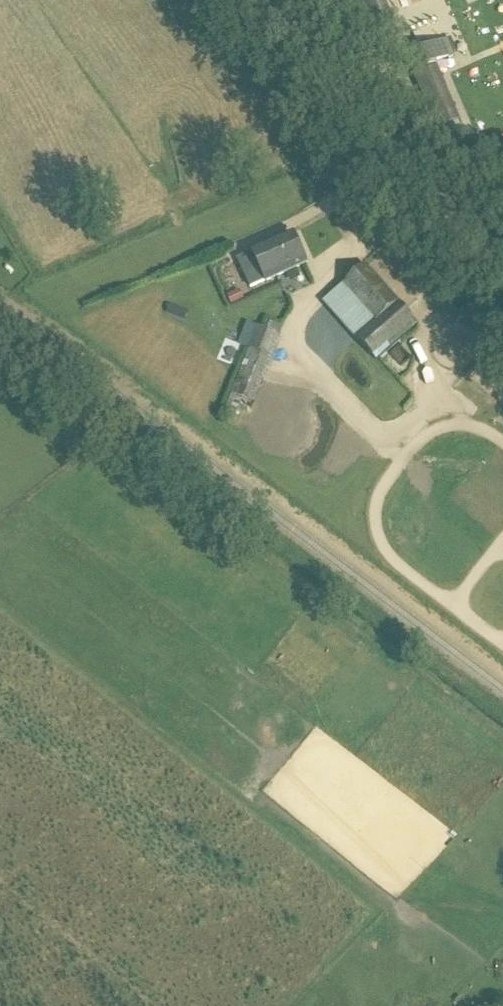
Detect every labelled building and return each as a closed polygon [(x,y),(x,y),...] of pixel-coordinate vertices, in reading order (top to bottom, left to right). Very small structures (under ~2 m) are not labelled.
[(379,45),(402,35),(387,0),(359,0),(379,45)] [(424,70),(415,73),(444,141),(466,131),(437,64),(453,57),(446,40),(416,52),(424,70)] [(251,284),(305,260),(294,234),(239,258),(251,284)] [(345,284),(326,302),(359,338),(375,358),(414,319),(366,264),(345,284)] [(246,425),(281,335),(259,326),(223,415),(246,425)]
